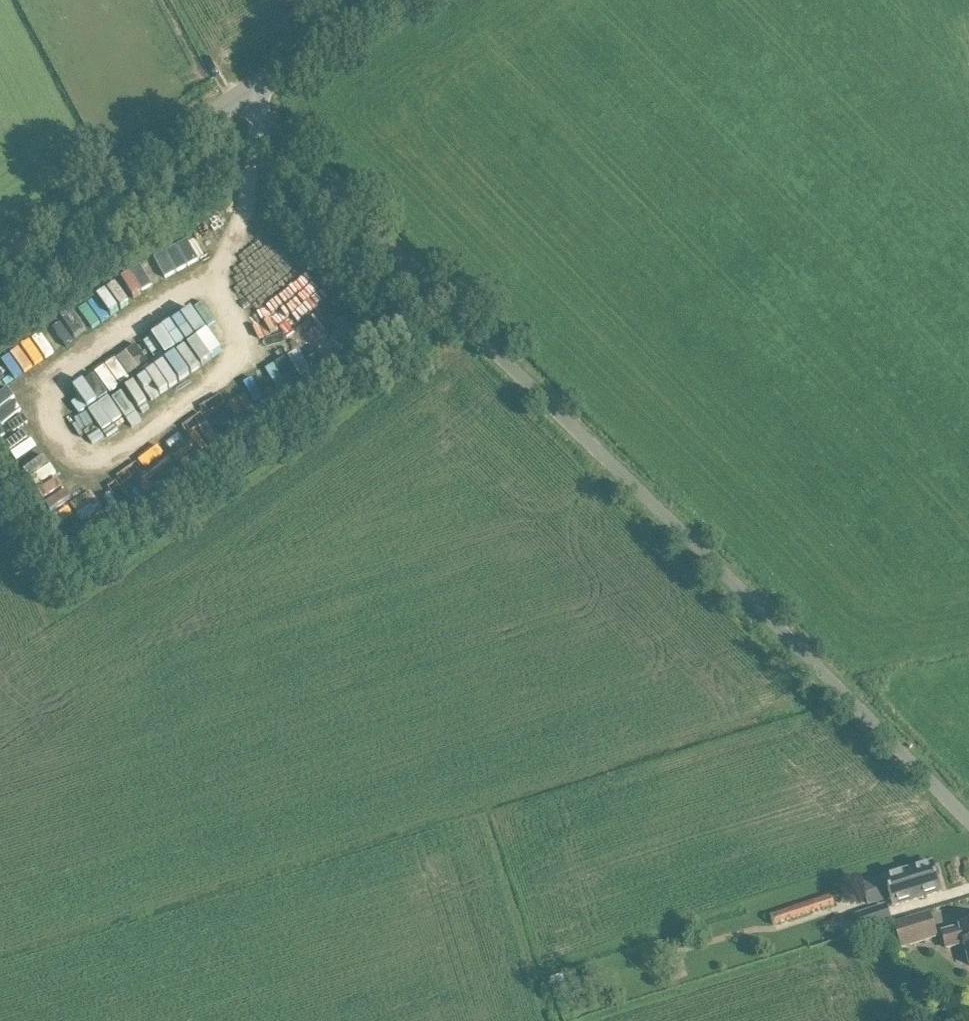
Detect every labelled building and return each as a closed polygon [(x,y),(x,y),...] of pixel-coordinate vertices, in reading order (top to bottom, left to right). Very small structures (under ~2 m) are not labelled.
[(77,301),(88,325),(147,297),(135,273),(77,301)] [(85,333),(71,310),(0,353),(0,390),(4,387),(11,399),(0,406),(0,444),(17,472),(53,450),(19,394),(35,384),(26,369),(85,333)] [(115,415),(220,359),(196,313),(150,336),(163,360),(147,368),(136,348),(120,356),(132,379),(104,394),(115,415)] [(74,382),(87,404),(104,393),(91,372),(74,382)] [(99,401),(81,411),(92,431),(111,422),(99,401)] [(64,471),(43,483),(54,502),(37,511),(53,537),(90,516),(64,471)] [(933,867),(932,864),(864,885),(870,904),(891,897),(894,906),(941,892),(937,880),(940,876),(938,868),(933,867)] [(831,894),(771,914),(774,924),(835,904),(831,894)] [(857,916),(862,931),(891,921),(886,906),(857,916)] [(902,947),(937,937),(929,913),(895,924),(902,947)] [(943,932),(947,948),(966,943),(968,956),(968,925),(943,932)]
